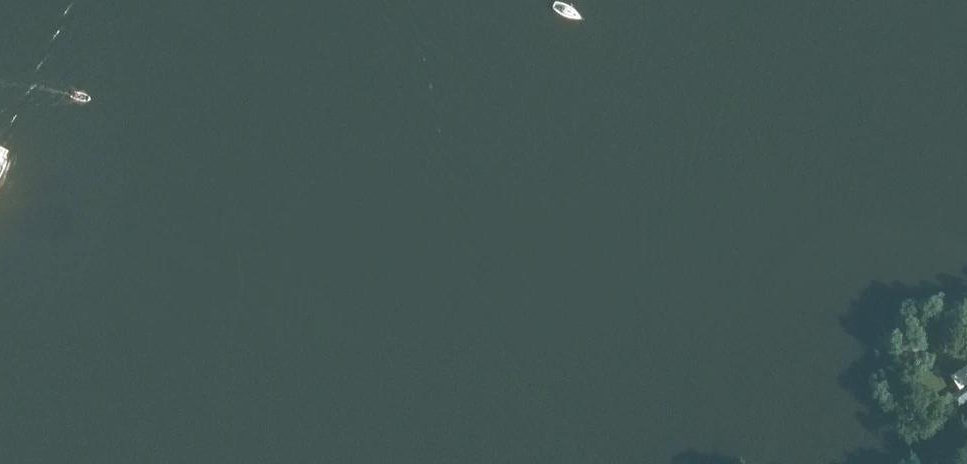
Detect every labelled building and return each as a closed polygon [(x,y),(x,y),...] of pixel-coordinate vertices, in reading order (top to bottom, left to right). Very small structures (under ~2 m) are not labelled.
[(959,405),(966,401),(966,385),(952,394),(959,405)]
